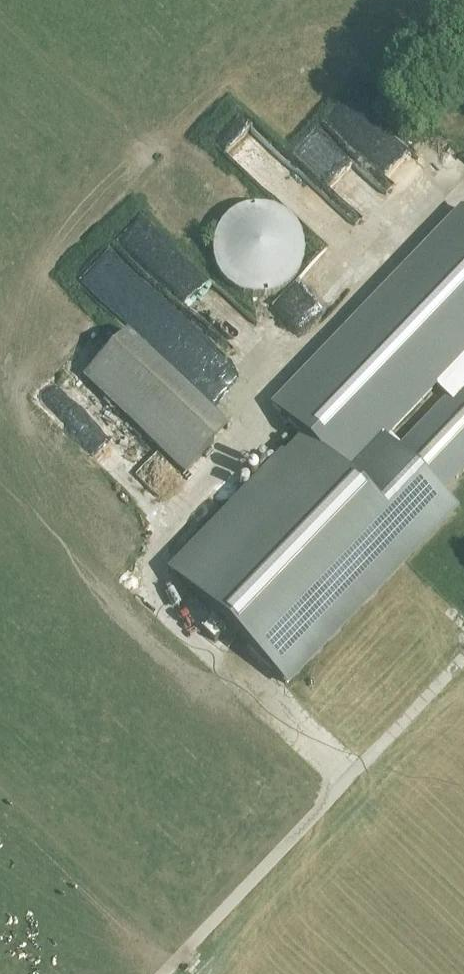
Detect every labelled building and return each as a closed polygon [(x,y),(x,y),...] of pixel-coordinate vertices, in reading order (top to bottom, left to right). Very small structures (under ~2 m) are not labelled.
[(350,144),(369,127),(343,98),(324,116),(350,144)] [(364,150),(397,181),(416,160),(383,129),(364,150)] [(463,173),(463,157),(458,151),(457,152),(438,129),(422,142),(455,180),(463,173)] [(356,206),(377,185),(321,132),(301,153),(356,206)] [(272,193),(312,224),(320,214),(327,220),(329,218),(315,208),(326,195),(291,168),(272,193)] [(273,406),(303,435),(273,467),(231,511),(171,573),(286,683),(455,506),(440,491),(463,466),(463,378),(459,383),(446,371),(463,352),(463,213),(461,210),(273,406)] [(252,292),(293,285),(289,262),(294,261),(288,224),(269,227),(273,248),(246,253),(252,292)] [(201,277),(181,257),(156,281),(175,301),(201,277)] [(197,377),(218,354),(148,289),(131,307),(139,314),(138,316),(181,355),(178,359),(197,377)] [(108,349),(86,372),(188,469),(230,426),(189,386),(172,370),(128,328),(108,349)]
